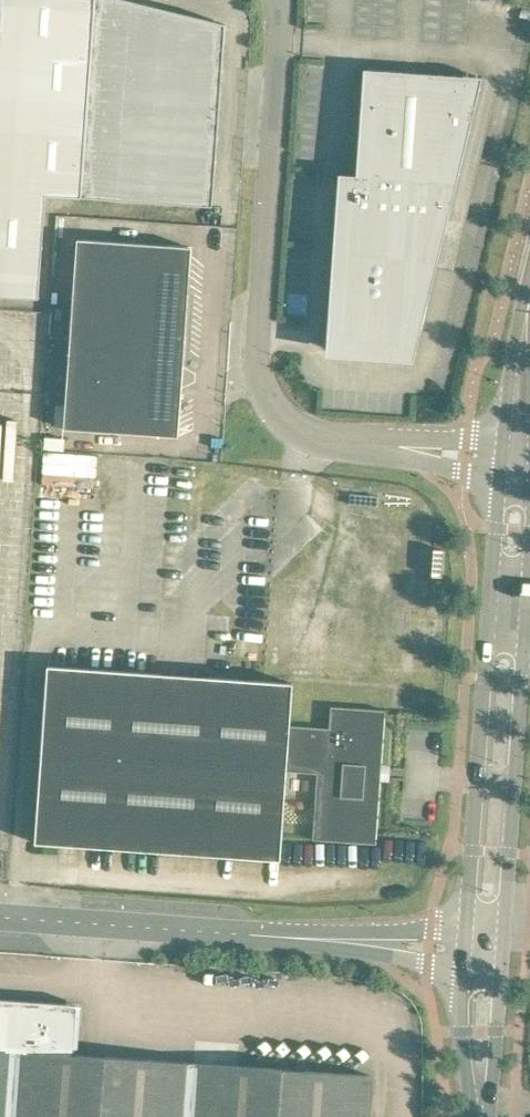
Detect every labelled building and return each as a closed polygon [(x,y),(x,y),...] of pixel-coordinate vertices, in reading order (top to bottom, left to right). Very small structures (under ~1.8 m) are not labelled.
[(225,24),(161,9),(161,8),(127,0),(0,0),(0,295),(38,298),(46,195),(212,206),(225,24)] [(339,174),(339,177),(337,192),(339,192),(327,349),(414,355),(432,279),(433,280),(482,78),(364,69),(356,175),(339,174)] [(64,429),(178,437),(192,247),(77,239),(64,429)] [(44,439),(42,482),(97,484),(98,454),(54,452),(54,439),(44,439)] [(35,843),(79,846),(280,860),(286,771),(317,773),(313,839),(376,844),(385,710),(331,706),(329,728),(289,725),(292,683),(47,665),(35,843)] [(371,1075),(74,1054),(77,1009),(0,1004),(0,1116),(368,1116),(371,1075)]
